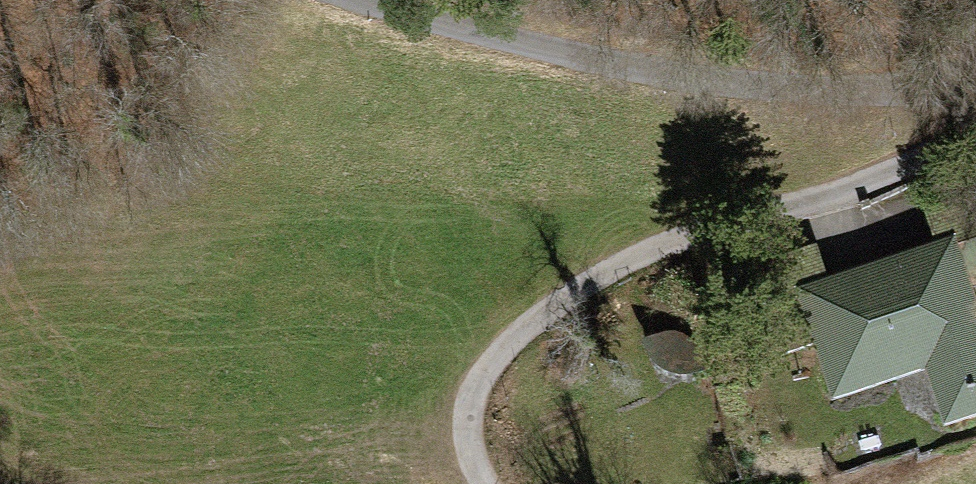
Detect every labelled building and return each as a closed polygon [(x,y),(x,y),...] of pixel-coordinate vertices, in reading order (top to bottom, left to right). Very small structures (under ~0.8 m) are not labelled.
[(809,292),(849,394),(938,360),(966,434),(975,431),(975,247),(970,231),(809,292)] [(652,342),(643,343),(642,346),(649,360),(655,373),(670,381),(687,382),(701,377),(703,368),(701,357),(691,343),(678,336),(665,336),(652,342)]
